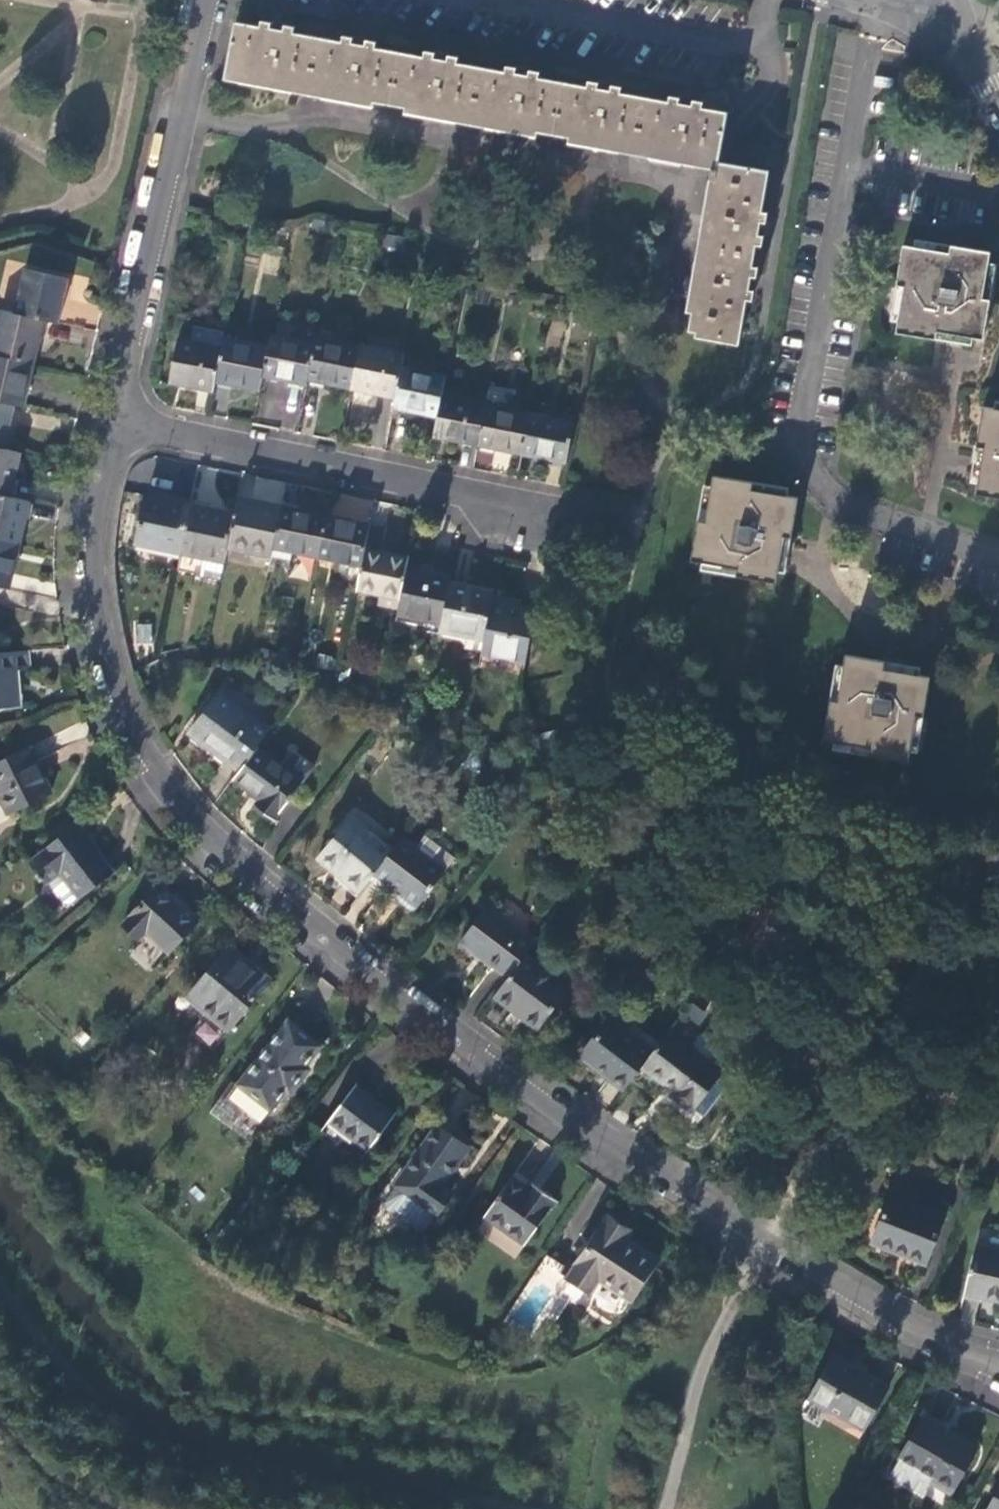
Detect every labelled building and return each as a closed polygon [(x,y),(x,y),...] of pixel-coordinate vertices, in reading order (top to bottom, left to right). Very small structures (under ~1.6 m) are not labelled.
[(721,163),(721,162),(730,111),(703,107),(704,102),(686,99),(671,96),(670,103),(623,94),(624,88),(605,84),(590,82),(589,88),(540,79),(541,73),(526,70),(508,67),(507,73),(456,64),(457,58),(444,56),(426,53),(425,59),(374,50),(375,44),(359,42),(344,39),(343,44),(292,35),(293,30),(277,27),(263,25),(262,30),(234,25),(226,77),(721,163)] [(771,171),(721,162),(721,163),(720,169),(714,168),(712,179),(717,180),(695,313),(692,330),(742,338),(749,299),(754,300),(757,282),(760,269),(755,268),(759,245),(764,245),(768,225),(769,215),(764,214),(771,171)] [(955,336),(981,340),(988,301),(980,299),(989,253),(949,245),(947,253),(902,244),(894,285),(901,286),(892,332),(933,339),(934,332),(955,336)] [(46,319),(58,322),(68,277),(24,267),(14,311),(46,319)] [(14,311),(2,308),(0,316),(0,354),(34,362),(46,319),(14,311)] [(222,336),(224,330),(195,324),(192,339),(220,345),(222,336)] [(314,342),(269,334),(266,345),(261,376),(305,385),(306,379),(314,342)] [(359,343),(315,334),(314,342),(306,379),(350,387),(359,343)] [(220,345),(192,339),(176,336),(167,382),(211,391),(213,381),(220,345)] [(266,345),(222,336),(220,345),(213,381),(258,389),(261,376),(266,345)] [(399,366),(402,349),(360,340),(359,343),(350,387),(393,395),(399,366)] [(34,362),(0,354),(0,401),(14,404),(24,407),(34,362)] [(439,394),(443,375),(399,366),(393,395),(391,406),(434,415),(439,394)] [(258,420),(299,425),(304,387),(263,382),(258,420)] [(475,444),(520,453),(528,413),(508,409),(511,394),(486,389),(483,404),(475,444)] [(439,394),(434,415),(430,434),(475,444),(483,404),(439,394)] [(4,448),(14,404),(0,401),(0,447),(4,448)] [(998,498),(998,410),(982,407),(976,446),(983,448),(979,470),(975,493),(998,498)] [(520,453),(564,462),(572,422),(528,413),(520,453)] [(9,495),(19,452),(4,448),(0,447),(0,493),(9,495)] [(534,478),(552,484),(557,466),(540,461),(534,478)] [(736,576),(777,583),(778,572),(784,536),(791,538),(798,498),(752,490),(753,483),(713,476),(705,523),(698,521),(691,560),(737,569),(736,576)] [(9,495),(0,493),(0,540),(17,544),(28,499),(9,495)] [(135,543),(179,553),(188,504),(145,495),(135,543)] [(235,499),(232,514),(225,547),(269,557),(270,555),(279,508),(235,499)] [(188,504),(179,553),(201,558),(222,562),(225,547),(232,514),(188,504)] [(323,517),(279,508),(270,555),(293,560),(294,552),(315,557),(323,517)] [(366,526),(323,517),(315,557),(342,563),(341,572),(354,583),(361,549),(366,526)] [(7,589),(17,544),(0,540),(0,587),(7,589)] [(361,549),(354,583),(353,590),(383,595),(398,598),(405,566),(406,559),(361,549)] [(222,562),(201,558),(198,575),(219,579),(222,562)] [(450,575),(405,566),(398,598),(396,611),(395,616),(440,624),(449,582),(450,575)] [(482,639),(490,600),(492,591),(449,582),(440,624),(439,631),(482,639)] [(398,598),(383,595),(380,607),(396,611),(398,598)] [(526,659),(536,609),(490,600),(482,639),(480,650),(526,659)] [(137,642),(151,641),(150,624),(136,625),(137,642)] [(0,653),(0,709),(11,708),(9,685),(4,685),(3,673),(27,671),(25,651),(0,653)] [(869,756),(910,762),(916,716),(923,717),(928,677),(882,671),(883,663),(844,657),(837,705),(829,703),(824,744),(870,750),(869,756)] [(254,751),(269,732),(216,695),(187,737),(239,773),(254,751)] [(534,738),(538,757),(558,753),(553,734),(534,738)] [(6,818),(51,796),(28,750),(0,764),(0,808),(1,808),(6,818)] [(280,770),(254,751),(239,773),(232,781),(259,801),(253,810),(272,823),(312,768),(292,753),(280,770)] [(373,876),(386,858),(364,841),(370,834),(348,818),(315,862),(359,895),(373,876)] [(68,908),(77,901),(111,875),(75,828),(26,865),(44,889),(46,888),(60,907),(68,908)] [(444,873),(454,860),(425,838),(423,841),(407,830),(400,839),(444,873)] [(444,873),(400,839),(386,858),(373,876),(417,909),(444,873)] [(147,934),(170,955),(200,921),(158,885),(122,927),(140,942),(147,934)] [(524,956),(535,941),(486,906),(459,943),(507,978),(524,956)] [(249,1001),(255,1001),(271,981),(230,948),(183,1005),(223,1038),(242,1014),(243,1009),(244,1005),(246,1003),(249,1001)] [(568,990),(524,956),(507,978),(496,992),(525,1014),(521,1018),(537,1030),(568,990)] [(691,1003),(683,1014),(698,1025),(706,1014),(691,1003)] [(580,1055),(625,1088),(640,1065),(658,1042),(635,1024),(627,1034),(610,1019),(580,1055)] [(300,1022),(252,1084),(283,1108),(297,1090),(302,1093),(319,1070),(315,1066),(331,1046),(300,1022)] [(640,1065),(679,1095),(675,1099),(691,1110),(721,1068),(709,1060),(719,1047),(717,1037),(709,1031),(699,1033),(690,1045),(667,1028),(658,1042),(640,1065)] [(283,1108),(252,1084),(250,1099),(275,1118),(283,1108)] [(369,1151),(395,1113),(355,1085),(329,1122),(369,1151)] [(444,1185),(468,1150),(437,1127),(397,1185),(398,1185),(386,1203),(387,1207),(419,1230),(424,1230),(436,1213),(438,1213),(452,1192),(444,1185)] [(512,1176),(485,1215),(526,1243),(557,1199),(542,1188),(537,1194),(512,1176)] [(889,1198),(871,1240),(903,1255),(902,1258),(921,1267),(941,1220),(889,1198)] [(608,1216),(567,1279),(590,1294),(598,1280),(632,1302),(659,1259),(621,1235),(625,1227),(608,1216)] [(965,1294),(998,1302),(998,1253),(977,1248),(965,1294)] [(806,1400),(863,1432),(886,1389),(829,1357),(806,1400)] [(976,1449),(923,1417),(898,1459),(927,1476),(950,1490),(976,1449)] [(927,1476),(898,1459),(889,1473),(918,1490),(927,1476)]
